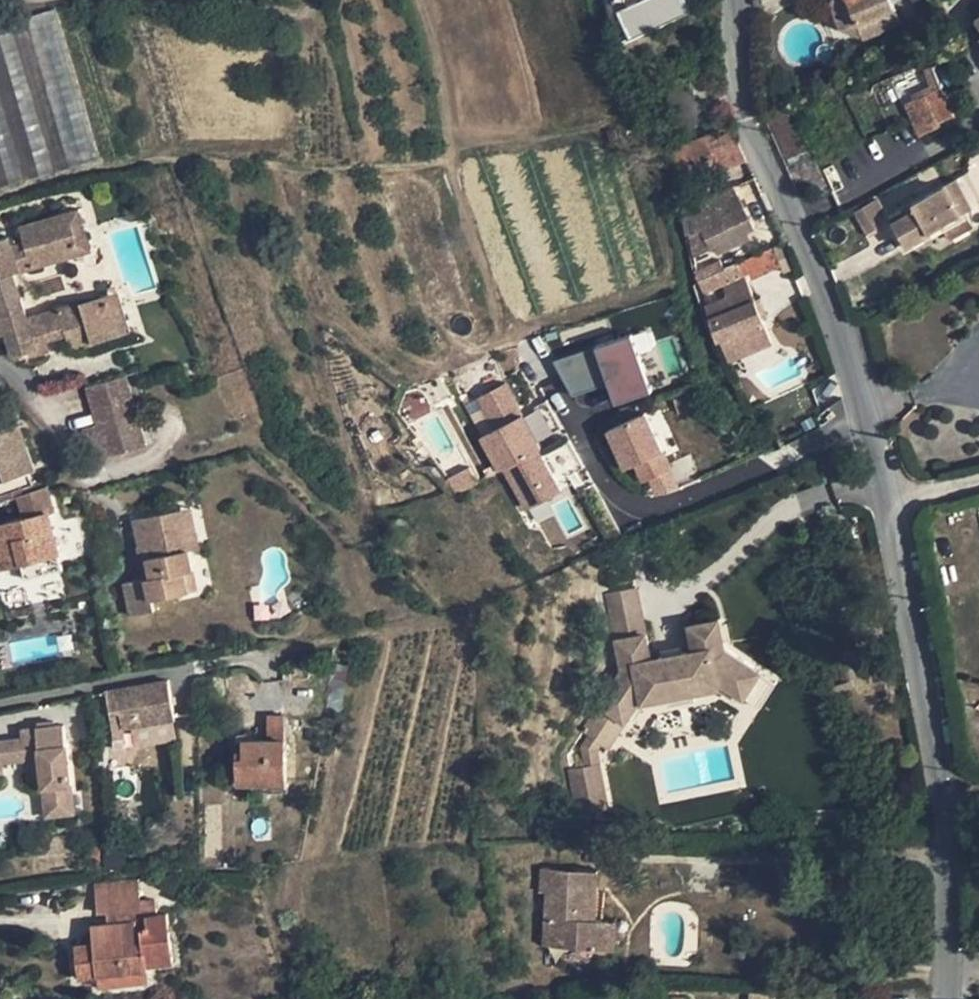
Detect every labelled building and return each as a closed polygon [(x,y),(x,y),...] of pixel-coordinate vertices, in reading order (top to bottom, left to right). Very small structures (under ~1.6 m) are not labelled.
[(689,11),(684,0),(641,0),(614,14),(628,42),(689,11)] [(841,29),(857,23),(863,39),(901,25),(895,10),(891,0),(829,0),(841,29)] [(914,8),(930,1),(929,0),(911,0),(914,8)] [(941,10),(946,8),(943,0),(938,0),(941,10)] [(968,7),(976,19),(978,24),(978,0),(968,7)] [(930,1),(914,8),(917,16),(918,17),(919,16),(933,10),(930,1)] [(99,157),(56,8),(12,20),(55,169),(99,157)] [(917,16),(909,20),(914,30),(924,26),(919,16),(918,17),(917,16)] [(970,24),(978,38),(978,24),(976,19),(970,24)] [(12,20),(0,23),(0,91),(25,178),(55,169),(12,20)] [(678,21),(648,35),(654,48),(684,32),(678,21)] [(857,23),(841,29),(863,39),(857,23)] [(952,60),(930,68),(932,73),(940,90),(943,97),(965,90),(952,60)] [(940,90),(932,73),(918,79),(925,96),(940,90)] [(925,96),(906,104),(920,135),(939,127),(938,124),(953,117),(943,97),(940,90),(925,96)] [(0,91),(0,185),(25,178),(0,91)] [(777,113),(766,118),(779,149),(790,173),(795,185),(797,188),(800,190),(801,191),(825,185),(819,172),(807,177),(801,168),(777,113)] [(706,134),(674,148),(678,170),(680,183),(747,160),(738,142),(730,124),(706,134)] [(618,142),(615,128),(607,129),(610,144),(618,142)] [(972,209),(956,180),(951,183),(954,189),(947,192),(953,203),(952,204),(959,217),(972,209)] [(944,186),(913,204),(916,210),(893,222),(895,225),(906,246),(930,233),(942,226),(958,217),(959,217),(952,204),(953,203),(947,192),(954,189),(951,183),(944,186)] [(734,185),(688,206),(694,231),(689,233),(693,256),(711,249),(755,229),(734,185)] [(877,199),(871,202),(878,216),(885,212),(877,199)] [(871,202),(855,212),(868,234),(884,225),(878,216),(871,202)] [(913,204),(890,216),(893,222),(916,210),(913,204)] [(7,332),(14,354),(30,350),(31,355),(49,349),(46,339),(67,333),(75,330),(80,345),(131,330),(115,277),(102,281),(80,208),(29,222),(34,238),(25,240),(12,244),(9,235),(0,237),(0,334),(7,332)] [(958,217),(942,226),(944,230),(949,239),(966,230),(958,217)] [(34,238),(29,222),(20,225),(25,240),(34,238)] [(895,225),(890,227),(902,248),(906,246),(895,225)] [(906,246),(902,248),(905,252),(944,230),(942,226),(930,233),(906,246)] [(774,246),(758,253),(764,266),(779,260),(774,246)] [(722,269),(711,249),(693,256),(698,279),(722,269)] [(758,253),(744,260),(750,273),(752,279),(766,272),(764,266),(758,253)] [(744,260),(699,280),(705,292),(724,284),(727,295),(706,305),(710,318),(711,324),(717,338),(740,329),(757,323),(763,320),(763,319),(758,305),(756,300),(745,275),(750,273),(744,260)] [(770,317),(764,303),(760,304),(758,305),(763,319),(770,317)] [(757,323),(740,329),(746,343),(762,336),(757,323)] [(80,345),(75,330),(67,333),(71,348),(80,345)] [(635,335),(555,364),(574,393),(607,385),(616,401),(651,386),(635,335)] [(147,444),(127,374),(99,382),(87,385),(98,423),(84,427),(93,459),(121,451),(147,444)] [(558,485),(505,385),(479,399),(495,430),(479,438),(496,470),(504,469),(522,504),(558,485)] [(606,431),(622,466),(634,461),(648,492),(677,479),(647,413),(606,431)] [(29,470),(37,467),(19,421),(0,428),(0,480),(29,470)] [(29,470),(0,480),(0,495),(33,483),(29,470)] [(0,525),(0,578),(4,577),(1,567),(20,561),(59,552),(61,563),(87,558),(80,526),(54,532),(49,512),(55,510),(48,486),(18,495),(25,518),(0,525)] [(171,511),(175,528),(184,526),(195,524),(191,507),(171,511)] [(171,511),(134,519),(140,546),(145,545),(151,576),(145,578),(125,583),(131,614),(154,610),(152,598),(188,590),(184,571),(193,569),(189,549),(184,526),(175,528),(171,511)] [(195,524),(184,526),(189,549),(199,546),(195,524)] [(151,576),(145,545),(140,546),(138,546),(145,578),(151,576)] [(197,588),(193,569),(184,571),(188,590),(197,588)] [(617,639),(646,633),(637,587),(608,593),(617,639)] [(720,618),(690,624),(696,652),(689,653),(688,651),(651,658),(646,633),(617,639),(623,668),(583,729),(591,734),(601,740),(609,745),(637,702),(716,686),(716,684),(719,679),(745,696),(761,671),(726,648),(720,618)] [(169,679),(106,690),(111,712),(120,710),(123,727),(175,717),(169,679)] [(112,737),(124,737),(123,727),(120,710),(111,712),(112,737)] [(268,738),(243,738),(244,749),(244,756),(238,756),(238,765),(239,782),(269,781),(270,786),(288,785),(288,781),(285,737),(284,713),(267,714),(268,738)] [(39,727),(23,729),(24,738),(25,750),(40,748),(43,778),(50,778),(55,814),(75,812),(65,724),(56,725),(39,727)] [(596,748),(601,740),(591,734),(584,745),(588,765),(599,762),(596,748)] [(124,737),(112,737),(114,748),(125,747),(124,737)] [(25,750),(24,738),(10,739),(11,759),(26,757),(25,750)] [(0,740),(0,771),(2,771),(1,760),(11,759),(10,739),(0,740)] [(40,748),(25,750),(26,757),(28,757),(31,780),(43,778),(40,748)] [(608,806),(599,762),(588,765),(570,768),(579,812),(608,806)] [(50,778),(43,778),(47,815),(55,814),(50,778)] [(144,847),(105,851),(107,876),(147,872),(144,847)] [(597,869),(542,867),(541,891),(548,891),(545,934),(565,935),(565,945),(599,947),(608,947),(610,919),(596,918),(589,918),(590,912),(596,912),(597,869)] [(138,879),(94,883),(95,893),(139,888),(138,879)] [(190,883),(176,886),(178,897),(192,895),(190,883)] [(139,888),(95,893),(97,912),(108,911),(117,910),(118,922),(109,923),(93,924),(95,942),(85,943),(86,951),(78,952),(80,977),(99,974),(148,969),(147,964),(173,961),(167,912),(158,914),(156,898),(141,899),(139,888)] [(117,910),(108,911),(109,923),(118,922),(117,910)] [(565,935),(545,934),(544,945),(565,945),(565,935)] [(85,943),(77,945),(78,952),(86,951),(85,943)] [(608,947),(599,947),(599,957),(614,958),(614,948),(608,947)] [(148,969),(99,974),(100,986),(149,980),(148,969)]
